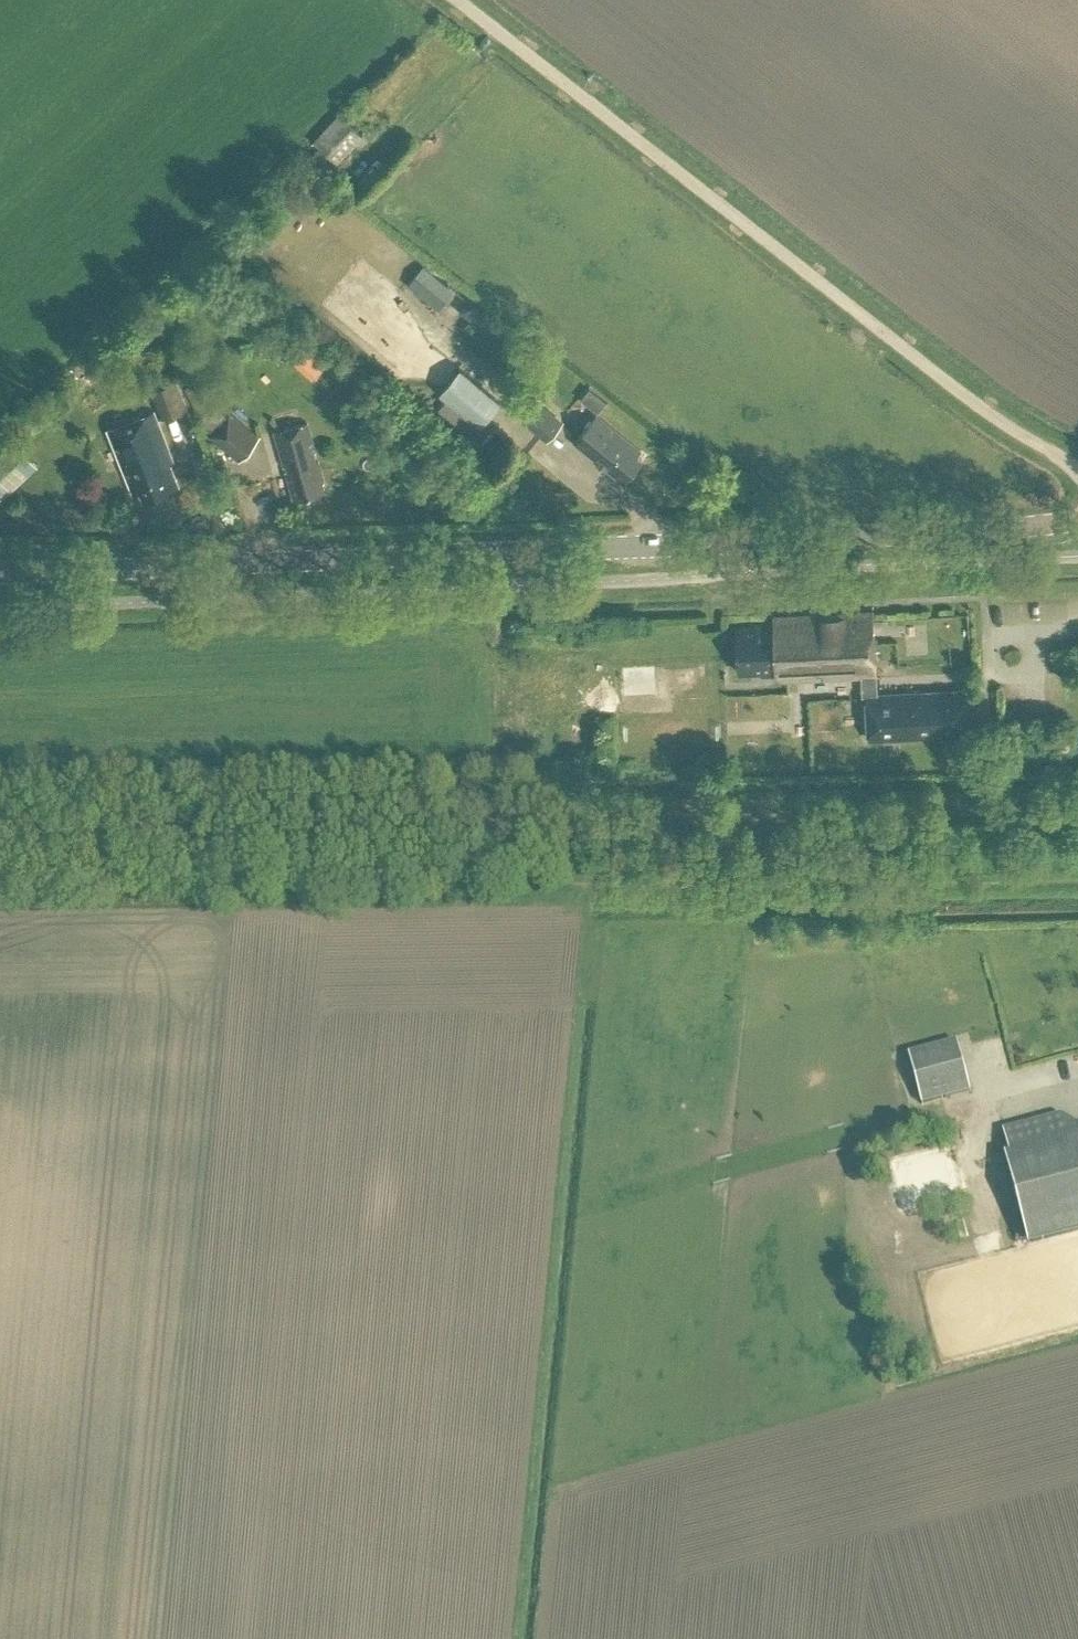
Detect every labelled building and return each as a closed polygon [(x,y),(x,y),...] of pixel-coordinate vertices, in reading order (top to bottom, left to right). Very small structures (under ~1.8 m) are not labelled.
[(315,139),(332,155),(358,128),(340,112),(315,139)] [(439,276),(423,295),(438,308),(454,289),(439,276)] [(459,363),(437,390),(478,422),(500,397),(459,363)] [(163,419),(189,407),(177,377),(150,389),(163,419)] [(533,391),(516,412),(546,437),(563,417),(533,391)] [(261,436),(230,409),(209,436),(240,462),(261,436)] [(175,460),(155,410),(108,429),(134,492),(141,489),(145,499),(180,485),(171,462),(175,460)] [(642,449),(597,413),(575,441),(624,481),(643,458),(638,454),(642,449)] [(316,451),(308,422),(275,432),(284,465),(287,464),(288,470),(286,470),(294,499),(320,492),(318,482),(325,480),(319,460),(317,461),(314,452),(316,451)] [(0,449),(0,499),(39,463),(14,436),(0,449)] [(777,678),(862,674),(863,694),(868,694),(870,738),(967,733),(965,689),(878,693),(877,673),(874,610),(774,615),(774,624),(737,626),(738,638),(733,638),(734,659),(739,659),(739,671),(776,669),(777,678)] [(923,1107),(971,1094),(960,1052),(911,1065),(923,1107)] [(1010,1157),(1033,1245),(1077,1233),(1077,1129),(1063,1118),(1004,1133),(1010,1157)]
